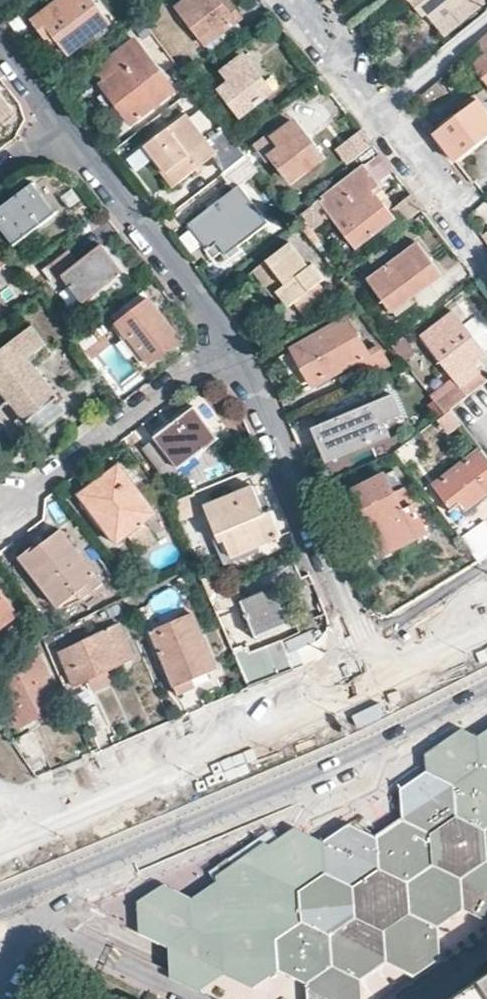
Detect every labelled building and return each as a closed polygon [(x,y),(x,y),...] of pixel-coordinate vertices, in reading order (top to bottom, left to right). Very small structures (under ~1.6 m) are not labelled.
[(31,20),(62,59),(110,21),(93,0),(58,0),(31,20)] [(175,6),(204,44),(235,20),(241,16),(230,0),(183,0),(175,6)] [(422,17),(425,14),(444,36),(483,3),(481,0),(408,0),(422,17)] [(242,29),(235,20),(204,44),(211,53),(242,29)] [(467,45),(477,56),(471,60),(486,80),(486,28),(467,45)] [(135,37),(96,68),(105,80),(99,84),(130,124),(175,89),(135,37)] [(242,55),(212,77),(239,113),(269,91),(242,55)] [(456,160),(486,135),(486,112),(480,104),(486,97),(486,94),(483,89),(431,128),(438,138),(456,160)] [(12,109),(0,94),(0,118),(12,109)] [(244,153),(235,141),(221,124),(206,136),(187,112),(153,140),(161,150),(153,155),(176,183),(208,157),(219,173),(244,153)] [(294,121),(272,137),(280,146),(270,155),(290,180),(321,157),(294,121)] [(360,130),(335,149),(348,166),(373,148),(360,130)] [(161,150),(153,140),(146,145),(153,155),(161,150)] [(257,170),(244,153),(219,173),(231,188),(188,223),(209,249),(217,242),(227,253),(268,222),(239,183),(257,170)] [(363,164),(318,198),(331,214),(356,246),(394,217),(375,192),(381,188),(363,164)] [(0,208),(0,227),(14,244),(54,213),(31,184),(0,208)] [(419,208),(408,194),(390,208),(401,223),(419,208)] [(331,214),(318,198),(300,213),(312,228),(331,214)] [(416,241),(366,280),(391,312),(442,274),(416,241)] [(290,242),(262,263),(276,282),(282,276),(288,284),(278,291),(286,301),(291,307),(297,302),(307,314),(329,296),(320,283),(325,279),(312,264),(309,267),(290,242)] [(67,249),(40,270),(52,284),(63,275),(82,301),(122,270),(100,244),(77,262),(67,249)] [(11,257),(21,270),(31,262),(21,249),(11,257)] [(276,282),(262,263),(252,271),(280,307),(286,301),(278,291),(288,284),(282,276),(276,282)] [(111,315),(118,322),(149,362),(180,338),(148,298),(144,302),(138,294),(111,315)] [(435,400),(444,412),(450,409),(469,393),(462,385),(479,371),(471,361),(484,352),(452,310),(420,335),(457,382),(435,400)] [(348,317),(292,349),(312,384),(357,359),(366,376),(390,362),(380,345),(368,352),(348,317)] [(149,362),(118,322),(113,326),(144,366),(149,362)] [(25,421),(57,397),(58,396),(31,361),(49,347),(31,324),(0,348),(0,417),(11,431),(25,421)] [(393,394),(314,426),(324,451),(351,440),(354,449),(389,434),(384,420),(401,413),(393,394)] [(57,397),(25,421),(35,434),(67,409),(57,397)] [(194,406),(154,437),(156,439),(143,449),(166,477),(219,437),(194,406)] [(482,449),(434,485),(447,501),(444,504),(450,512),(460,505),(465,511),(486,495),(486,456),(482,449)] [(168,504),(135,460),(123,469),(156,513),(168,504)] [(119,463),(79,494),(116,543),(128,534),(140,550),(156,538),(144,522),(156,513),(123,469),(119,463)] [(396,468),(385,473),(391,485),(402,480),(396,468)] [(391,485),(385,473),(348,492),(379,556),(428,531),(402,480),(391,485)] [(254,485),(206,505),(221,542),(227,539),(233,555),(283,535),(273,509),(265,512),(254,485)] [(35,543),(15,557),(18,561),(22,558),(55,601),(51,604),(54,608),(73,591),(80,598),(106,578),(103,575),(98,579),(59,529),(65,524),(63,522),(57,527),(51,518),(46,523),(49,527),(32,540),(35,543)] [(481,558),(486,554),(486,519),(486,518),(462,534),(481,558)] [(293,558),(253,575),(255,579),(244,584),(251,597),(274,586),(276,589),(301,579),(293,558)] [(235,583),(209,594),(214,607),(241,596),(235,583)] [(289,618),(276,589),(274,586),(251,597),(241,601),(255,633),(289,618)] [(17,613),(0,591),(0,626),(17,613)] [(193,613),(152,632),(179,694),(210,681),(206,671),(217,667),(193,613)] [(115,621),(58,650),(75,685),(89,678),(96,693),(114,684),(107,670),(133,657),(115,621)] [(313,626),(280,640),(288,657),(298,653),(303,664),(315,659),(321,648),(318,636),(313,626)] [(233,651),(248,687),(293,668),(288,657),(280,640),(250,653),(247,645),(233,651)] [(0,675),(0,677),(22,724),(42,714),(43,719),(61,711),(46,677),(51,674),(42,654),(22,665),(19,657),(7,663),(10,670),(0,675)] [(96,703),(82,709),(92,733),(106,727),(96,703)] [(428,749),(430,763),(479,730),(466,723),(428,749)] [(33,729),(12,740),(26,763),(45,753),(33,729)] [(486,821),(486,732),(480,729),(479,730),(430,763),(403,781),(404,813),(377,831),(350,818),(323,838),(300,855),(384,893),(486,821)] [(362,971),(376,962),(388,955),(386,926),(486,856),(486,821),(384,893),(300,855),(323,838),(296,826),(259,849),(243,859),(358,911),(362,971)] [(386,926),(388,955),(415,968),(441,951),(439,920),(464,903),(486,913),(486,856),(386,926)] [(358,911),(243,859),(193,895),(168,913),(170,944),(253,982),(279,965),(307,976),(308,998),(364,998),(362,971),(358,911)] [(168,913),(193,895),(166,883),(137,901),(137,930),(170,944),(168,913)] [(227,971),(170,944),(172,978),(199,990),(227,971)] [(440,998),(486,998),(486,967),(440,998)]
